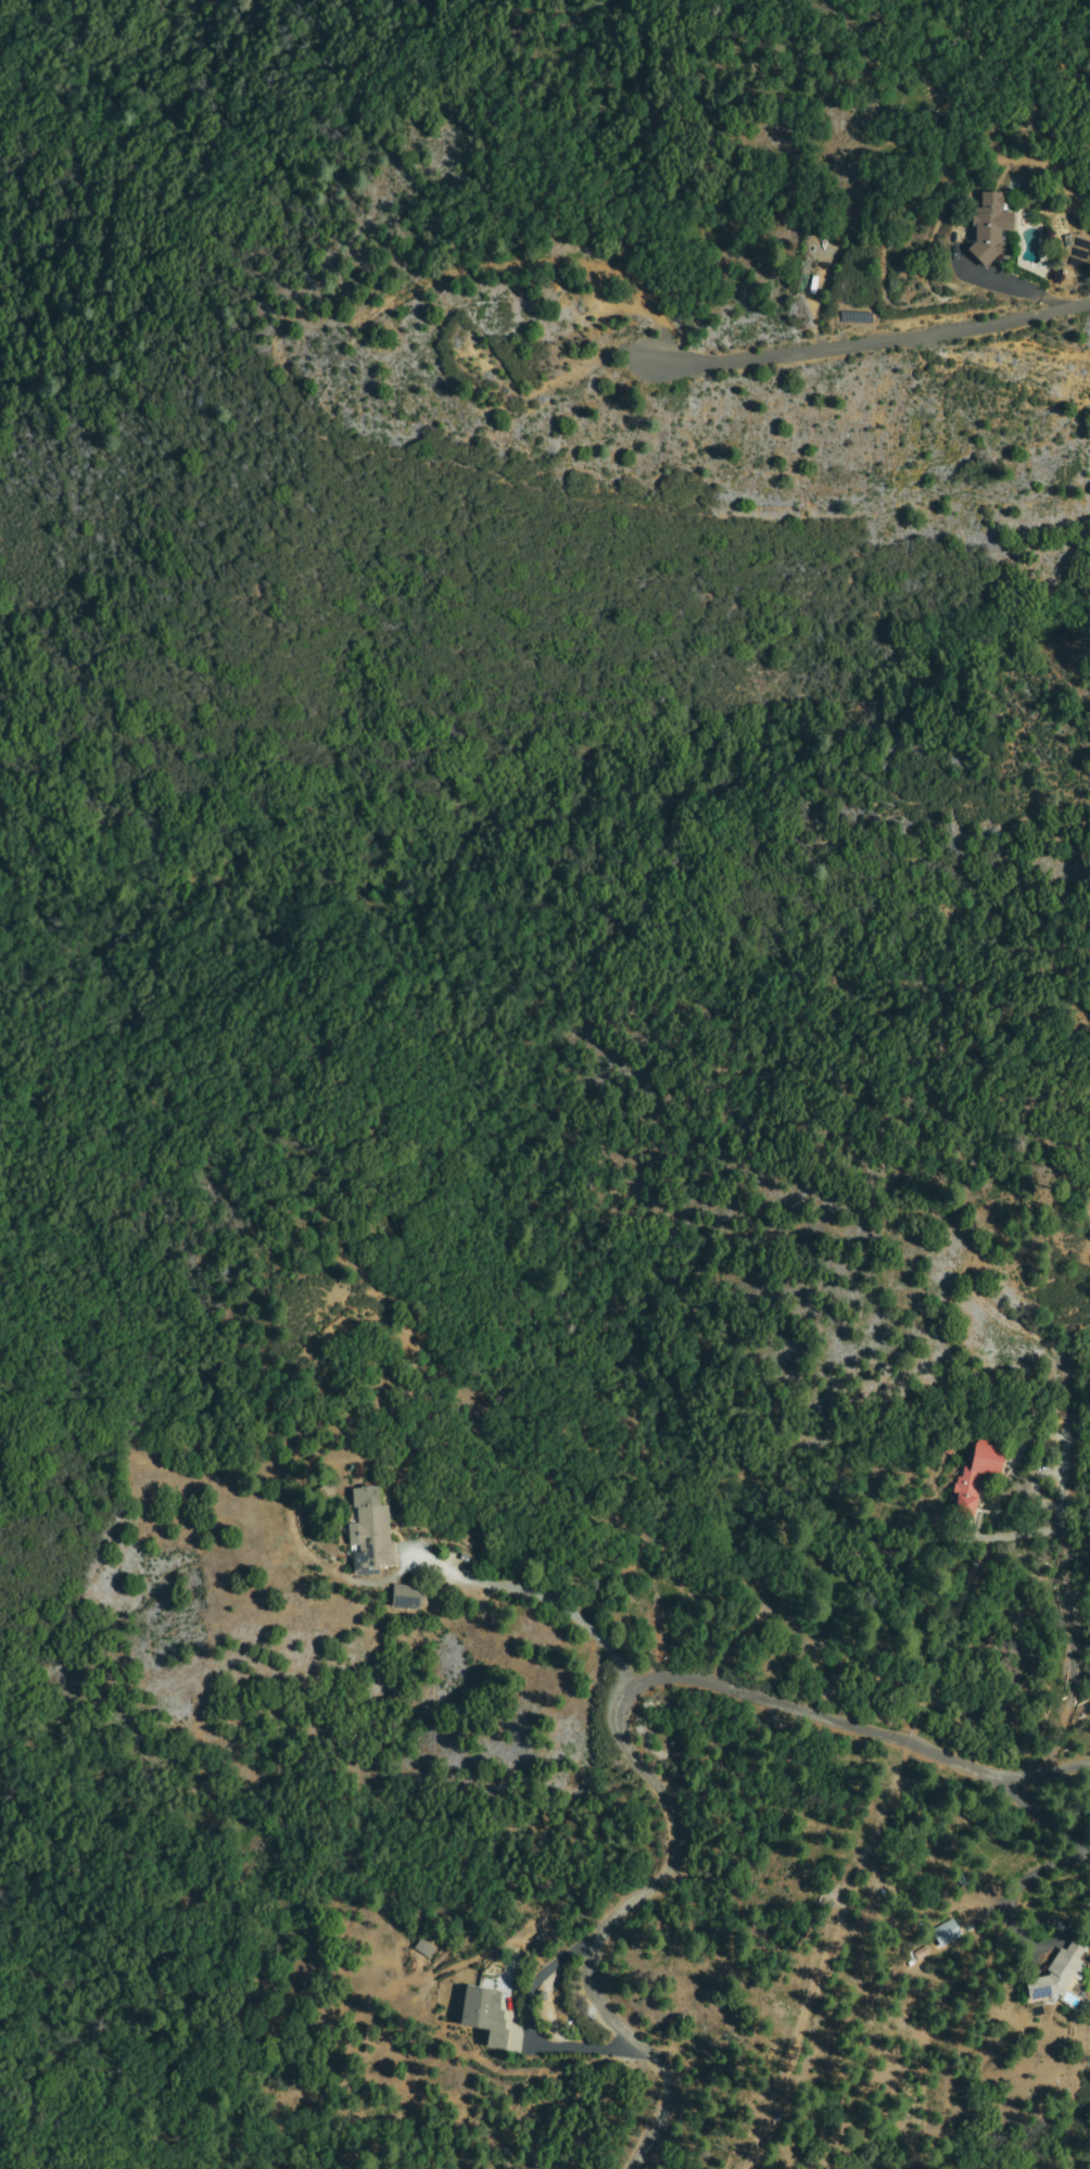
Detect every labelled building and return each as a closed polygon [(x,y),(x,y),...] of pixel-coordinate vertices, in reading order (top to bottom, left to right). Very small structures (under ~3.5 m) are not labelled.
[(1011,229),(1002,229),(1003,254),(993,254),(993,262),(974,262),(973,210),(984,209),(984,196),(1001,196),(1001,214),(1011,214),(1011,229)] [(976,1446),(1003,1448),(1000,1479),(979,1477),(974,1529),(967,1529),(968,1516),(954,1515),(958,1478),(964,1478),(965,1467),(974,1467),(976,1446)] [(376,1487),(381,1511),(384,1510),(397,1562),(380,1567),(381,1571),(358,1577),(352,1554),(359,1552),(352,1526),(360,1524),(353,1493),(376,1487)] [(420,1607),(393,1606),(394,1587),(421,1588),(420,1607)] [(934,1931),(953,1920),(961,1935),(941,1946),(934,1931)] [(413,1948),(429,1957),(436,1944),(419,1935),(413,1948)] [(1087,1953),(1059,1997),(1049,1991),(1043,2001),(1024,1990),(1032,1977),(1043,1983),(1069,1942),(1087,1953)] [(507,2002),(506,1982),(511,1982),(511,1971),(499,1971),(499,1990),(502,1990),(502,2002),(507,2002)] [(464,2027),(461,1992),(500,1990),(504,2046),(489,2047),(487,2026),(464,2027)]
